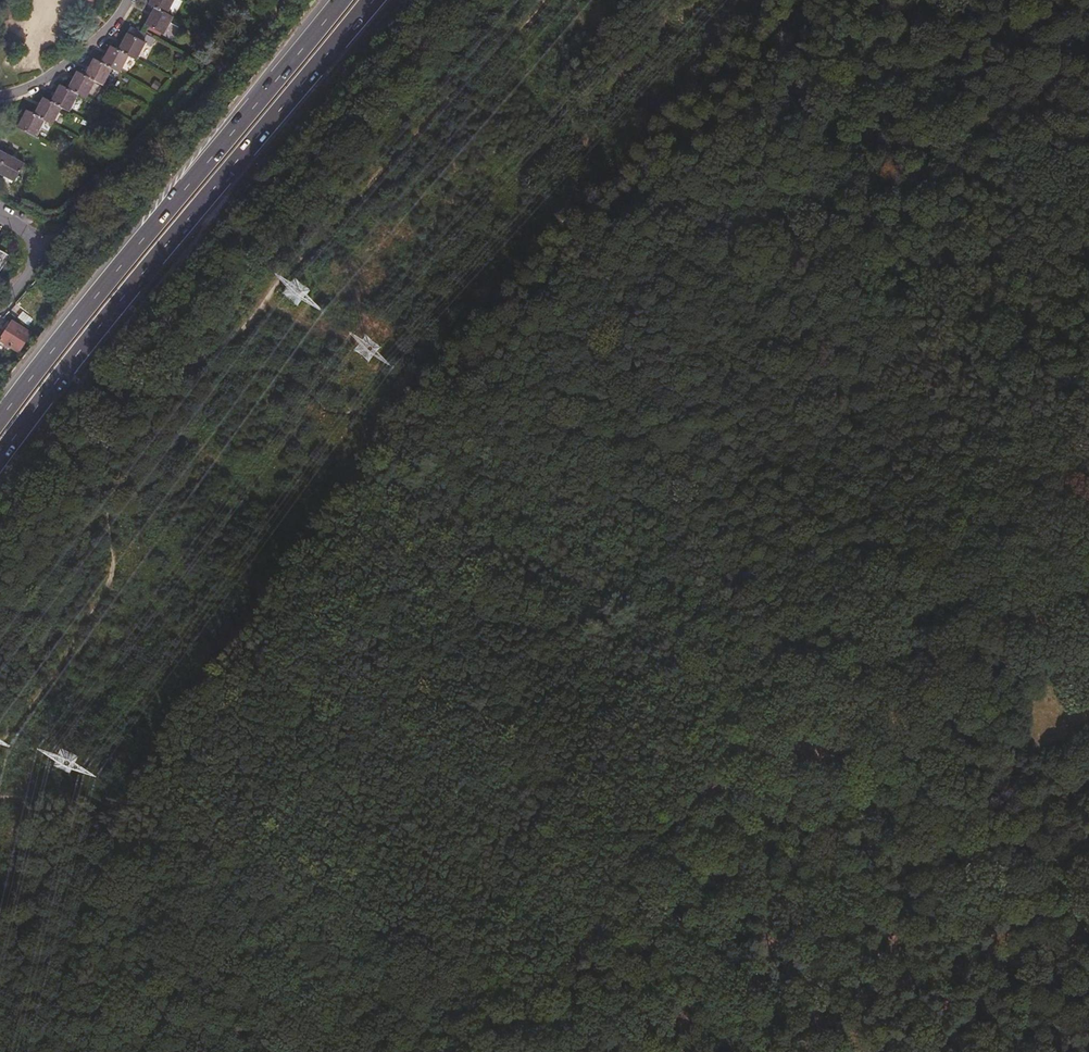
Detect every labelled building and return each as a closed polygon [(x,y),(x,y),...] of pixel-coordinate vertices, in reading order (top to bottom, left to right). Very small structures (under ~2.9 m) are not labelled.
[(147,6),(153,9),(145,26),(163,36),(182,2),(178,0),(150,0),(147,6)] [(52,125),(62,108),(70,113),(80,95),(86,99),(95,82),(104,87),(113,70),(121,74),(129,58),(136,62),(146,43),(144,41),(147,35),(131,26),(117,52),(110,48),(102,64),(93,59),(84,76),(77,72),(68,89),(61,85),(51,102),(44,98),(34,115),(27,112),(17,130),(34,139),(44,121),(52,125)] [(15,183),(25,164),(0,151),(0,175),(15,183)] [(7,255),(0,252),(0,273),(9,261),(5,259),(7,255)] [(0,338),(0,343),(17,354),(32,332),(12,319),(0,338)]
